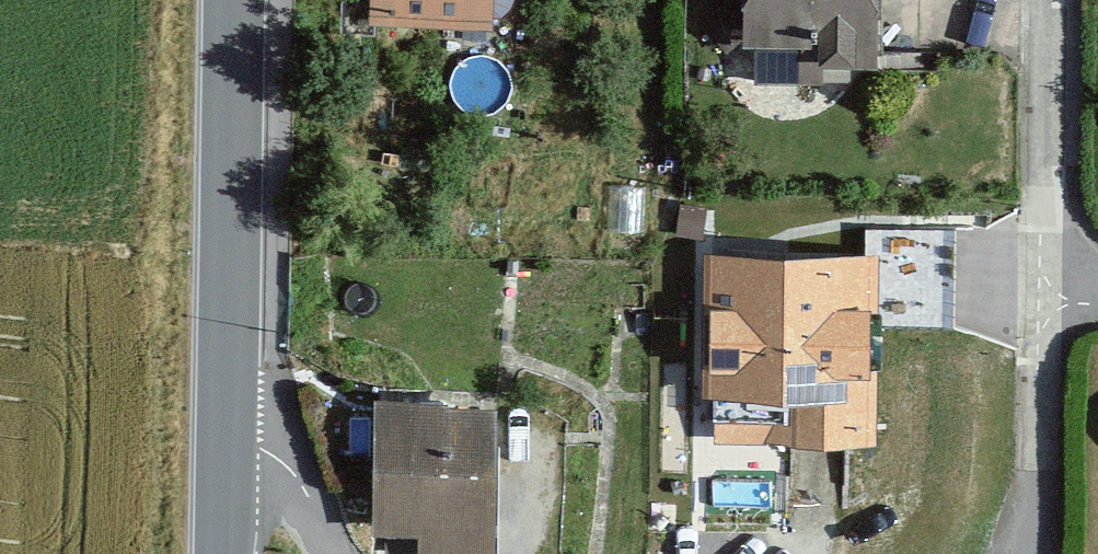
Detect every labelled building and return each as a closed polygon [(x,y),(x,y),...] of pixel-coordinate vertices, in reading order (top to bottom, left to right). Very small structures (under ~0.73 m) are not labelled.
[(367,29),(481,31),(482,0),(368,0),(367,29)] [(741,55),(813,54),(813,75),(871,75),(871,0),(741,0),(741,55)] [(777,364),(707,363),(705,432),(866,436),(870,287),(779,284),(777,364)] [(368,536),(412,536),(412,553),(487,553),(489,412),(370,411),(368,536)]
